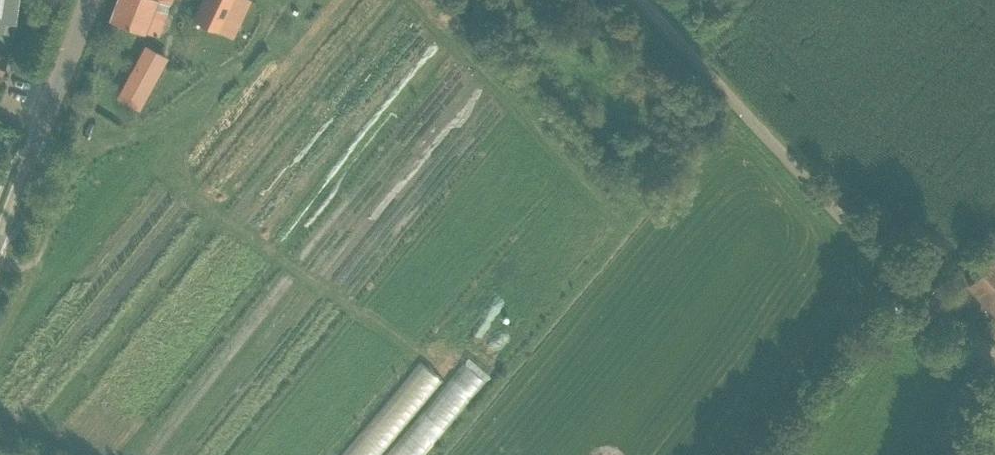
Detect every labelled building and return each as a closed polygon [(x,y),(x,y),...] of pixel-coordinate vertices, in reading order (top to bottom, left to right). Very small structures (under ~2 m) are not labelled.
[(17,21),(20,0),(0,0),(0,19),(17,21)] [(159,35),(171,0),(117,0),(111,17),(159,35)] [(194,17),(234,37),(251,0),(250,0),(202,0),(194,17)] [(145,46),(117,95),(138,107),(154,78),(153,78),(156,72),(154,70),(162,56),(145,46)] [(2,74),(8,56),(0,53),(0,74),(2,74)] [(994,312),(994,255),(967,282),(994,312)]
